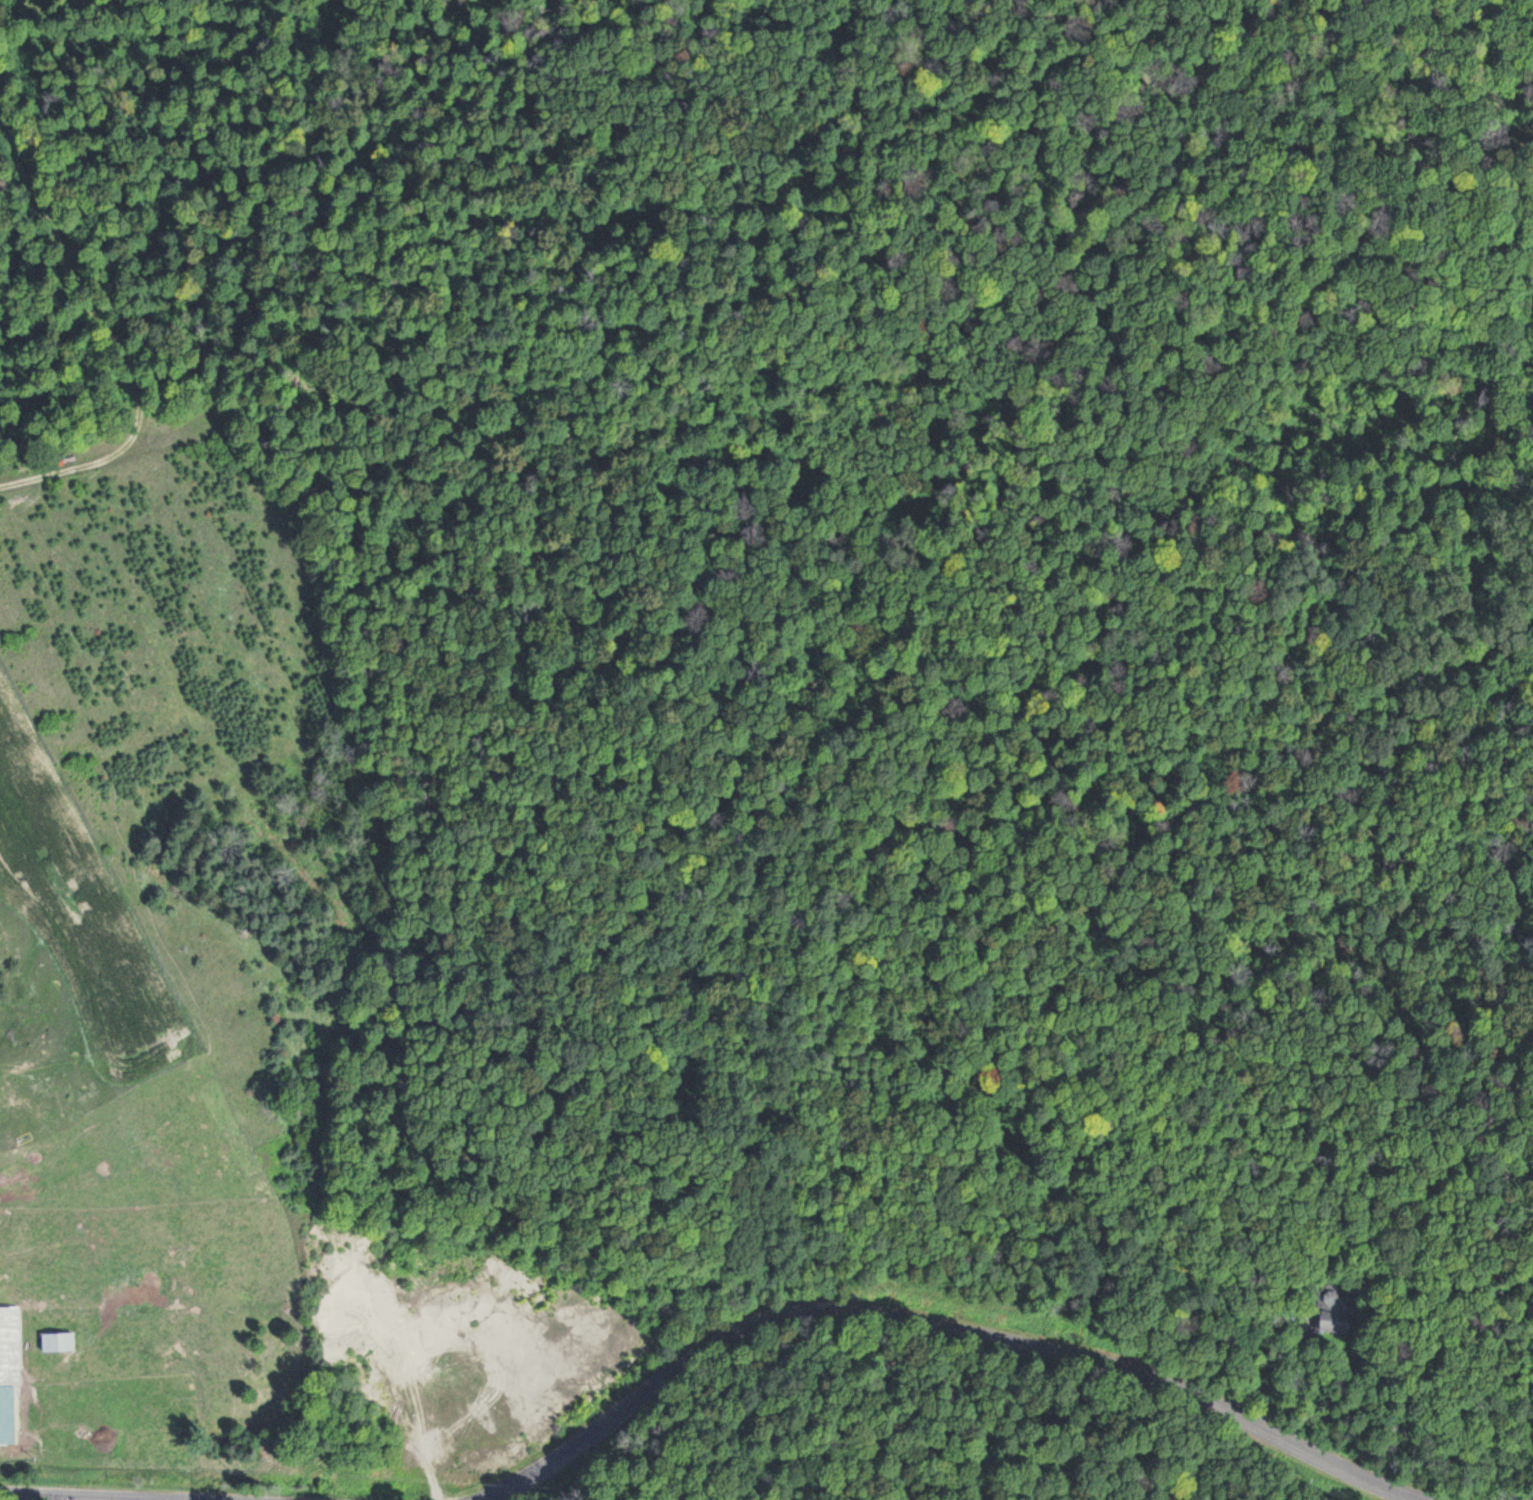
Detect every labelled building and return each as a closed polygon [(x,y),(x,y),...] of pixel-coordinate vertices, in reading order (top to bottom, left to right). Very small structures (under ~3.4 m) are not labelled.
[(1339,1295),(1340,1287),(1318,1286),(1316,1333),(1349,1335),(1351,1295),(1339,1295)] [(13,1445),(13,1386),(18,1386),(18,1308),(0,1309),(0,1445),(13,1445)] [(40,1335),(40,1352),(72,1352),(72,1335),(40,1335)]
